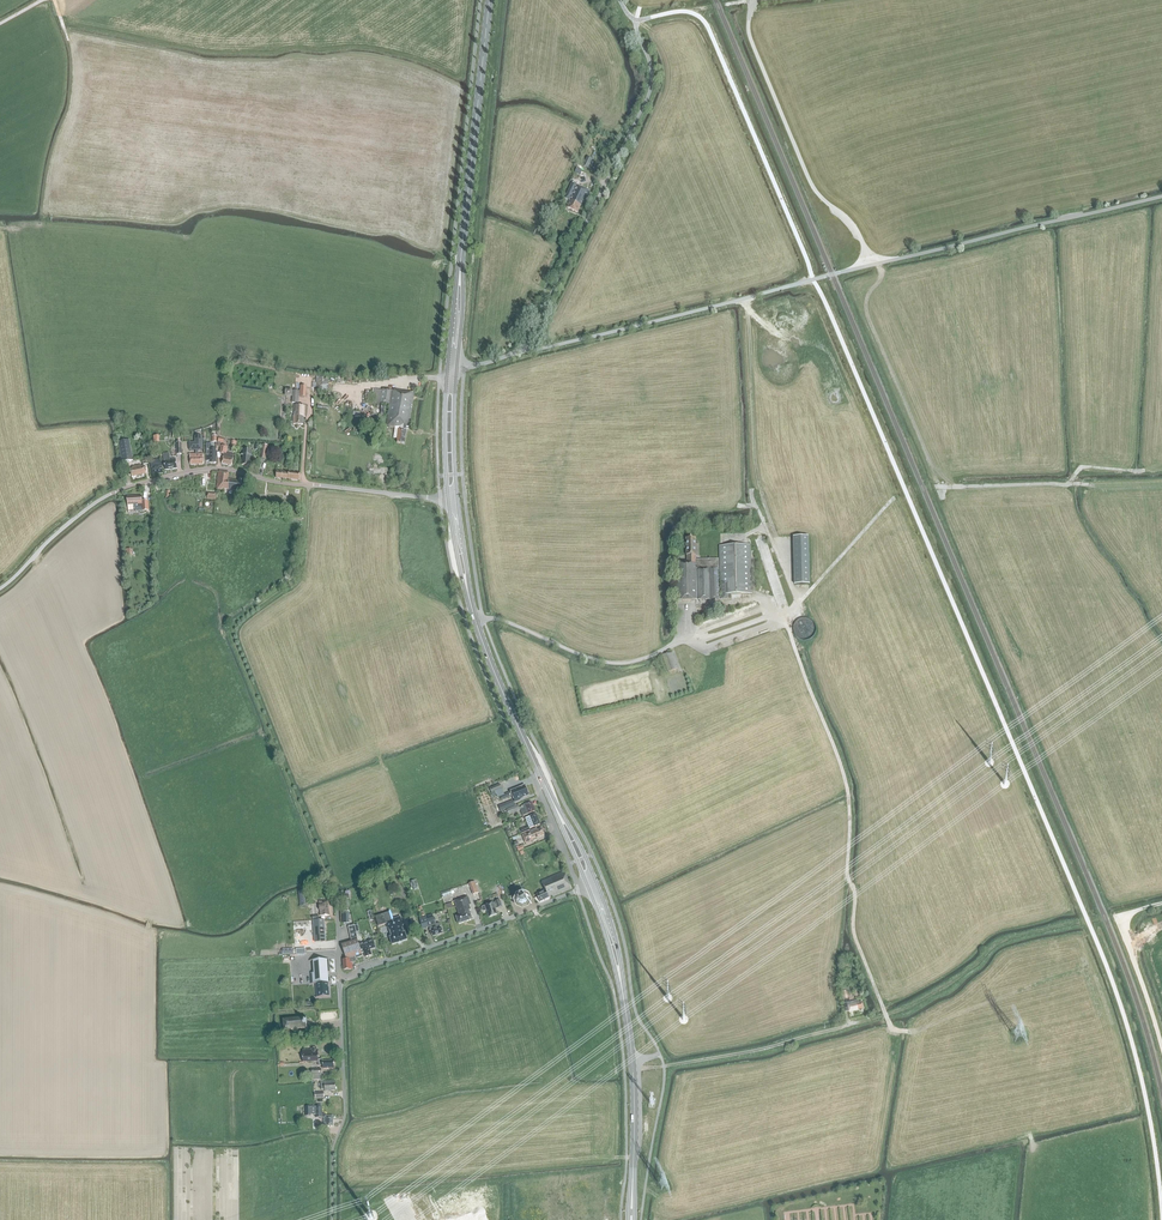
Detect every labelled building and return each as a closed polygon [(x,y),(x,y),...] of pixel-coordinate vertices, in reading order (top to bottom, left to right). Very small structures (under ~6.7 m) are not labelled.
[(600,147),(607,150),(611,142),(604,139),(600,147)] [(590,192),(572,183),(563,202),(566,204),(567,200),(570,201),(567,208),(578,213),(581,206),(583,207),(590,192)] [(328,386),(330,386),(330,376),(317,376),(318,391),(328,390),(328,386)] [(382,390),(373,389),(372,394),(374,395),(373,402),(390,405),(386,427),(387,427),(387,431),(389,431),(390,427),(395,428),(393,438),(397,439),(397,443),(404,444),(406,429),(408,430),(414,394),(382,389),(382,390)] [(306,406),(294,405),(293,424),(303,425),(303,417),(305,417),(306,406)] [(195,454),(191,454),(190,454),(190,465),(203,464),(203,454),(198,454),(198,450),(203,449),(202,436),(195,436),(195,442),(189,442),(189,450),(195,450),(195,454)] [(133,460),(129,439),(118,441),(122,462),(133,460)] [(211,444),(206,444),(206,455),(207,455),(207,461),(210,461),(210,463),(216,463),(216,449),(211,449),(211,444)] [(268,446),(263,445),(262,445),(261,449),(262,449),(260,458),(266,459),(268,446)] [(252,451),(243,450),(241,465),(245,466),(247,467),(247,466),(250,466),(252,451)] [(163,454),(164,460),(165,470),(177,468),(176,459),(170,460),(169,453),(163,454)] [(233,455),(226,453),(223,453),(223,454),(223,458),(222,464),(231,466),(232,459),(233,459),(233,455)] [(159,463),(159,461),(150,462),(151,464),(150,464),(151,474),(163,473),(161,463),(159,463)] [(141,466),(141,465),(132,467),(132,469),(130,469),(132,477),(146,474),(144,466),(141,466)] [(289,473),(277,471),(276,478),(299,480),(300,473),(289,472),(289,473)] [(229,473),(218,472),(217,485),(216,489),(222,490),(222,489),(238,490),(238,494),(244,495),(246,480),(239,479),(239,481),(228,480),(229,473)] [(128,509),(135,508),(136,512),(148,511),(148,501),(142,502),(142,496),(127,497),(127,505),(128,505),(128,509)] [(807,536),(793,536),(795,585),(809,584),(807,536)] [(696,544),(696,538),(685,539),(686,555),(687,555),(687,561),(675,561),(676,600),(719,599),(718,559),(695,560),(695,555),(699,555),(699,544),(696,544)] [(752,594),(750,545),(719,546),(720,600),(729,599),(729,594),(752,594)] [(794,633),(796,636),(799,639),(802,640),(806,640),(809,639),(812,637),(814,634),(815,631),(816,628),(815,625),(813,622),(811,620),(808,618),(805,618),(801,618),(798,620),(795,623),(794,626),(793,630),(794,633)] [(677,669),(671,652),(662,656),(668,672),(677,669)] [(502,789),(499,784),(489,788),(491,793),(502,789)] [(529,795),(525,785),(510,791),(515,802),(520,800),(520,799),(529,795)] [(515,806),(512,800),(498,806),(500,811),(515,806)] [(535,811),(531,802),(523,805),(524,808),(520,809),(520,810),(522,816),(535,811)] [(518,805),(506,810),(507,813),(508,815),(520,810),(520,809),(518,805)] [(540,824),(536,814),(525,818),(528,827),(524,829),(524,828),(520,829),(522,833),(530,830),(529,829),(540,824)] [(544,835),(542,829),(536,831),(536,829),(522,835),(525,844),(531,842),(530,840),(533,839),(533,841),(537,839),(537,838),(544,835)] [(572,889),(564,871),(541,881),(545,890),(536,894),(539,902),(550,897),(551,898),(572,889)] [(479,893),(475,882),(469,884),(473,895),(479,893)] [(308,905),(306,891),(298,892),(300,906),(308,905)] [(526,896),(523,895),(522,895),(519,896),(518,897),(517,900),(516,901),(518,904),(518,905),(522,906),(523,906),(526,905),(527,905),(528,901),(528,900),(527,897),(526,896)] [(471,905),(468,896),(454,901),(459,916),(456,917),(458,924),(472,920),(469,911),(470,910),(469,905),(471,905)] [(501,907),(499,900),(495,901),(495,902),(482,907),(481,908),(482,911),(484,911),(486,910),(489,917),(497,914),(495,909),(501,907)] [(329,915),(328,901),(319,901),(320,916),(329,915)] [(392,921),(389,912),(375,917),(378,926),(386,924),(387,929),(388,928),(391,937),(389,937),(392,945),(398,943),(401,942),(407,940),(405,932),(404,933),(401,924),(402,924),(401,919),(392,921)] [(427,920),(426,917),(419,919),(422,929),(429,927),(432,936),(442,933),(439,923),(436,924),(434,918),(427,920)] [(325,941),(324,919),(313,920),(314,942),(325,941)] [(346,959),(356,956),(356,958),(361,957),(362,955),(361,953),(363,952),(365,957),(372,955),(370,950),(375,948),(372,940),(359,945),(357,940),(341,945),(346,959)] [(356,962),(355,958),(343,960),(343,970),(352,969),(352,962),(356,962)] [(319,990),(319,997),(330,997),(329,987),(329,983),(331,983),(331,977),(329,977),(329,972),(331,972),(330,959),(315,960),(316,972),(312,972),(312,983),(320,983),(320,990),(319,990)] [(863,1005),(862,1002),(858,1002),(858,1000),(851,1002),(850,1002),(849,999),(848,999),(847,990),(843,991),(841,991),(843,1000),(844,1003),(845,1003),(847,1003),(848,1005),(849,1012),(858,1010),(863,1009),(863,1005)] [(307,1028),(306,1017),(283,1020),(284,1030),(307,1028)] [(318,1063),(318,1059),(318,1050),(316,1050),(316,1048),(311,1048),(312,1050),(302,1050),(303,1062),(318,1061),(318,1063)] [(318,1063),(318,1066),(323,1066),(323,1069),(334,1068),(334,1061),(323,1061),(323,1059),(318,1059),(318,1063)] [(324,1081),(324,1080),(320,1080),(321,1090),(325,1090),(325,1091),(335,1091),(335,1081),(324,1081)] [(322,1114),(321,1107),(305,1107),(305,1116),(311,1116),(311,1115),(316,1115),(316,1118),(323,1118),(323,1126),(333,1126),(333,1116),(326,1116),(326,1114),(322,1114)]
